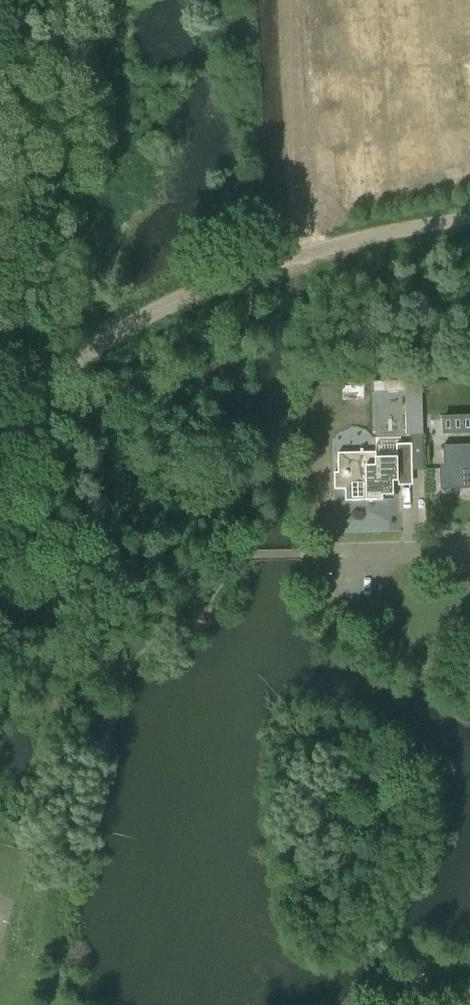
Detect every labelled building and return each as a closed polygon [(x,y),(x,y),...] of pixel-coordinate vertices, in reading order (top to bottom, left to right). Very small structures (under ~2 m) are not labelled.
[(423,382),(406,382),(406,435),(424,435),(423,382)] [(346,490),(346,502),(365,501),(384,501),(384,496),(392,496),(392,482),(397,482),(397,471),(413,471),(412,445),(394,445),(394,457),(374,457),(374,452),(336,453),(337,473),(333,473),(334,490),(346,490)] [(443,446),(444,486),(469,485),(469,445),(443,446)]
